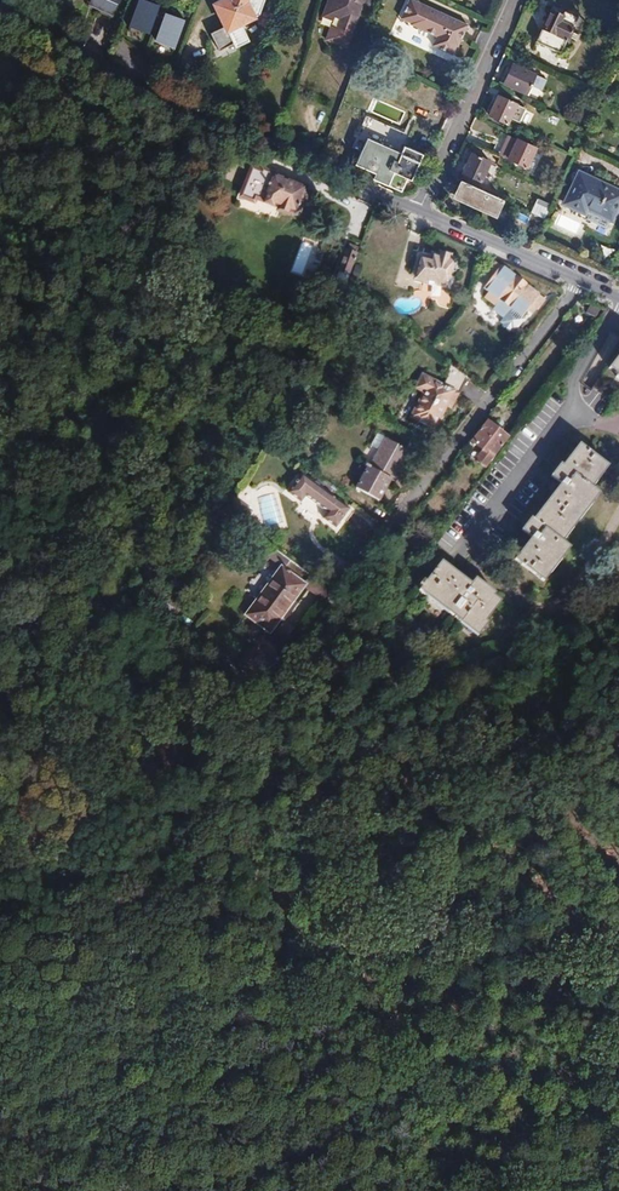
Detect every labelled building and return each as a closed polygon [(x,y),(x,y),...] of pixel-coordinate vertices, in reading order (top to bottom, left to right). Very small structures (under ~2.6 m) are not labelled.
[(89,4),(111,15),(118,0),(91,0),(89,4)] [(155,6),(137,0),(133,0),(123,29),(145,37),(155,6)] [(213,4),(224,27),(211,33),(219,51),(233,44),(235,48),(249,41),(241,25),(259,16),(265,0),(222,0),(213,4)] [(333,20),(334,16),(340,19),(336,29),(331,27),(326,40),(347,48),(363,3),(370,6),(372,0),(328,0),(322,16),(333,20)] [(420,3),(410,24),(437,37),(433,46),(452,54),(456,46),(458,46),(467,25),(420,3)] [(535,42),(561,54),(577,17),(565,11),(563,15),(550,9),(535,42)] [(157,13),(148,43),(172,51),(182,21),(157,13)] [(513,64),(504,84),(526,95),(530,85),(542,91),(547,80),(513,64)] [(498,96),(488,116),(508,125),(511,119),(520,123),(526,109),(498,96)] [(498,155),(527,168),(536,148),(507,135),(498,155)] [(400,153),(366,138),(351,173),(375,184),(377,181),(402,192),(407,179),(411,180),(422,155),(403,146),(400,153)] [(481,182),(490,162),(471,153),(462,173),(481,182)] [(251,167),(240,198),(255,203),(256,200),(278,208),(277,211),(289,215),(290,213),(296,215),(298,211),(301,212),(305,201),(308,202),(311,192),(306,190),(307,186),(261,169),(260,170),(251,167)] [(481,182),(462,173),(459,180),(460,181),(478,189),(481,182)] [(565,204),(585,213),(587,209),(612,220),(618,205),(618,191),(579,173),(565,204)] [(460,181),(454,196),(497,215),(500,208),(503,201),(478,189),(460,181)] [(551,206),(538,199),(531,213),(545,220),(551,206)] [(508,211),(500,208),(497,215),(496,217),(504,221),(508,211)] [(557,227),(577,231),(579,220),(559,216),(557,227)] [(293,272),(306,275),(313,244),(300,241),(293,272)] [(348,254),(331,294),(342,299),(359,258),(357,257),(360,250),(353,247),(350,254),(348,254)] [(418,277),(448,285),(453,264),(456,265),(457,259),(449,257),(450,256),(440,253),(438,258),(434,256),(433,262),(422,260),(418,277)] [(500,300),(521,316),(522,316),(527,309),(532,312),(536,307),(543,297),(495,261),(488,271),(493,275),(488,282),(487,291),(500,300)] [(538,308),(545,298),(543,297),(536,307),(538,308)] [(524,317),(522,316),(521,316),(500,300),(492,310),(501,316),(496,322),(514,335),(520,327),(518,326),(524,317)] [(596,317),(600,310),(590,305),(586,313),(596,317)] [(609,368),(617,375),(616,377),(618,380),(618,355),(609,368)] [(410,417),(435,430),(455,391),(459,393),(467,377),(451,364),(445,376),(447,377),(443,385),(422,374),(415,388),(423,392),(410,417)] [(509,437),(487,420),(471,441),(482,450),(476,459),(486,467),(509,437)] [(379,501),(391,480),(393,481),(410,452),(385,438),(370,466),(366,464),(365,466),(367,467),(356,488),(379,501)] [(580,444),(563,466),(560,464),(551,476),(561,484),(533,520),(531,518),(521,530),(531,538),(514,560),(543,582),(550,573),(547,571),(557,558),(560,560),(570,548),(563,542),(559,540),(570,526),(573,528),(579,520),(576,518),(587,504),(590,506),(599,494),(592,488),(589,486),(599,472),(602,475),(608,466),(580,444)] [(592,488),(602,475),(599,472),(589,486),(592,488)] [(288,493),(301,502),(306,496),(327,512),(323,518),(335,528),(349,509),(302,474),(288,493)] [(261,498),(265,522),(279,520),(275,495),(261,498)] [(253,511),(232,496),(224,507),(245,522),(253,511)] [(579,520),(580,520),(590,506),(587,504),(576,518),(579,520)] [(437,532),(422,520),(416,527),(432,539),(437,532)] [(573,528),(570,526),(559,540),(563,542),(573,529),(573,528)] [(430,541),(424,537),(419,543),(425,548),(430,541)] [(280,567),(287,558),(274,548),(267,557),(280,567)] [(280,567),(245,615),(264,629),(270,634),(304,588),(312,577),(287,558),(280,567)] [(550,573),(551,574),(560,561),(560,560),(557,558),(547,571),(550,573)] [(340,571),(345,575),(352,565),(347,561),(340,571)] [(461,619),(477,631),(485,621),(501,601),(494,596),(495,593),(476,578),(471,584),(442,561),(419,591),(459,622),(461,619)] [(324,602),(332,591),(312,577),(304,588),(324,602)] [(485,621),(477,631),(461,619),(459,622),(478,636),(488,623),(485,621)] [(270,634),(264,629),(237,665),(257,679),(254,683),(259,687),(264,680),(259,676),(262,673),(250,664),(261,649),(278,662),(293,643),(276,630),(273,636),(270,634)]
